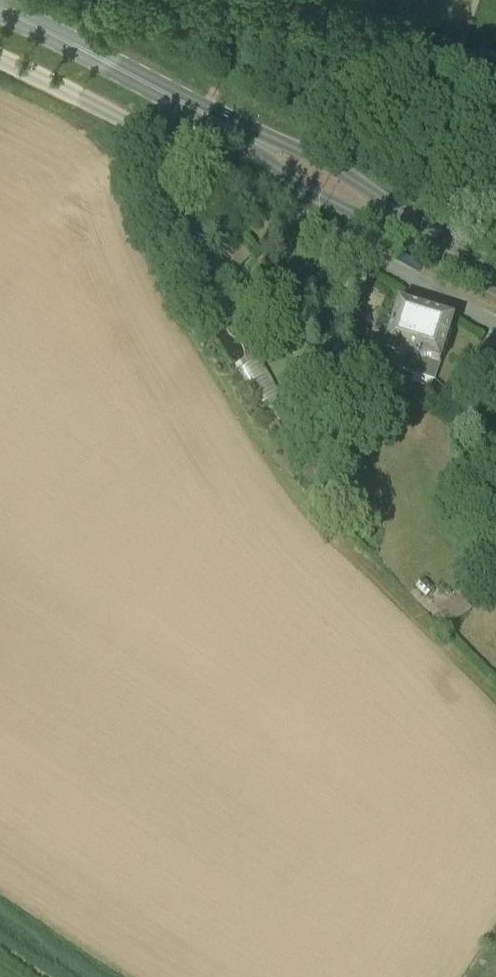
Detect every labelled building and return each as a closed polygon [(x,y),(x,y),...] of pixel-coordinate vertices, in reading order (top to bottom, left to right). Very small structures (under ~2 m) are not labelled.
[(435,383),(441,362),(440,362),(453,322),(399,305),(386,348),(406,354),(400,371),(435,383)] [(245,365),(262,401),(281,393),(263,356),(245,365)] [(487,447),(495,451),(495,428),(487,447)] [(446,627),(472,611),(463,596),(437,612),(446,627)]
